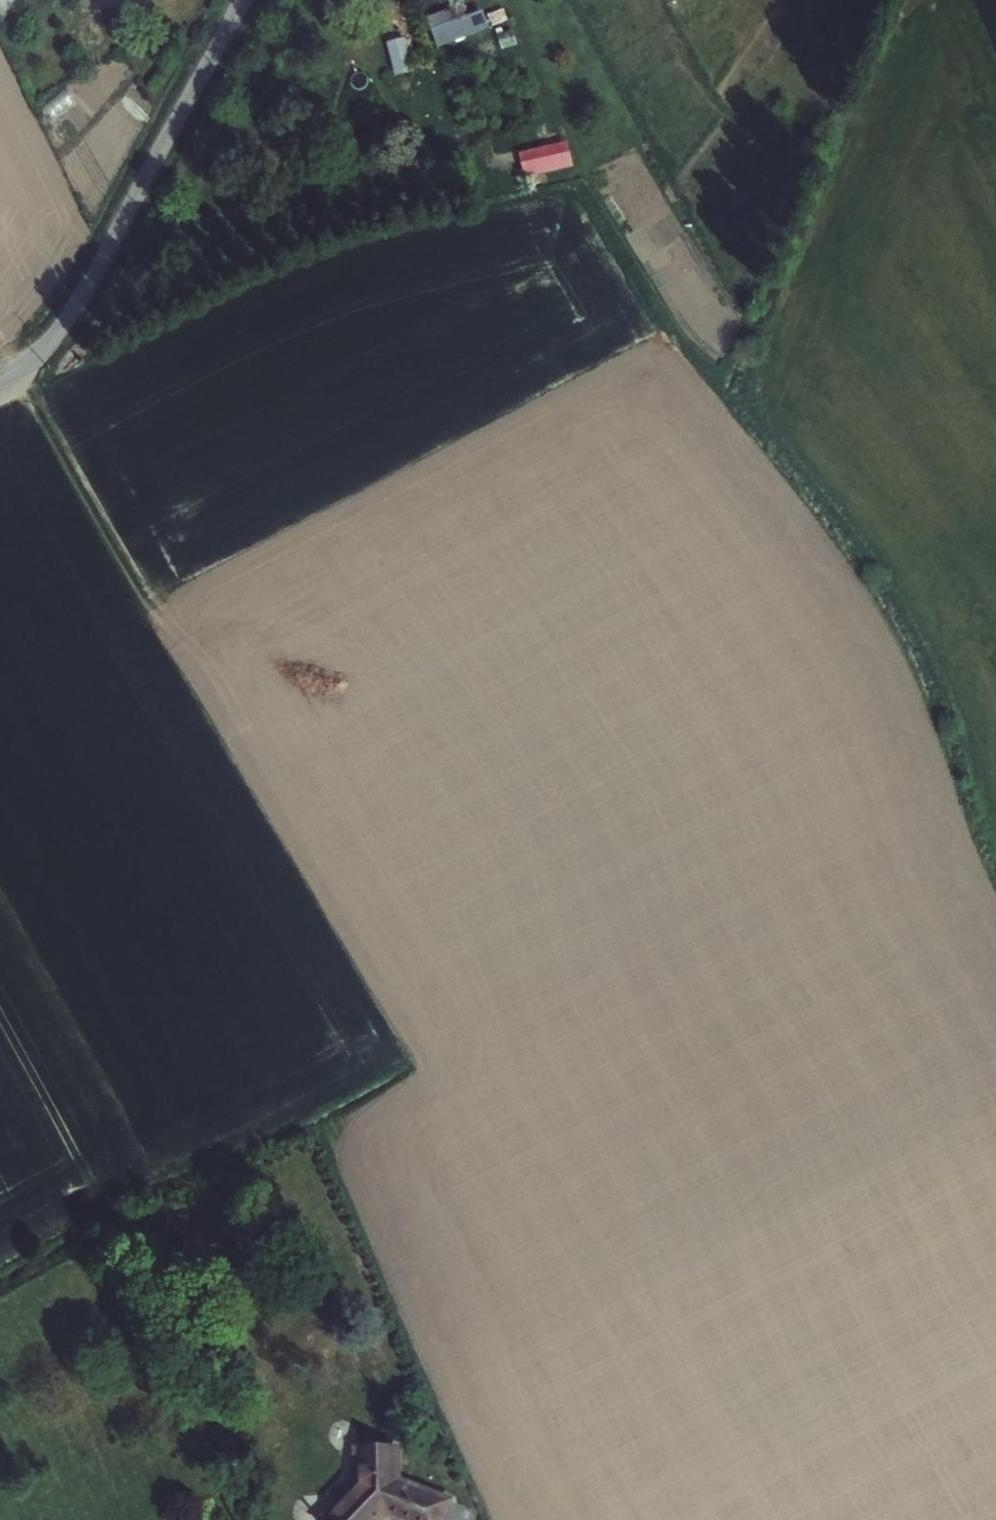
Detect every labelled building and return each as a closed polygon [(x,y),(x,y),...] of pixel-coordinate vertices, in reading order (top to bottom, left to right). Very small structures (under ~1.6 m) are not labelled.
[(458,4),(429,14),(439,45),(469,34),(458,4)] [(528,176),(576,164),(569,137),(521,150),(528,176)] [(363,1485),(330,1519),(386,1519),(388,1517),(400,1512),(419,1519),(445,1519),(453,1499),(403,1476),(401,1448),(361,1450),(363,1485)]
